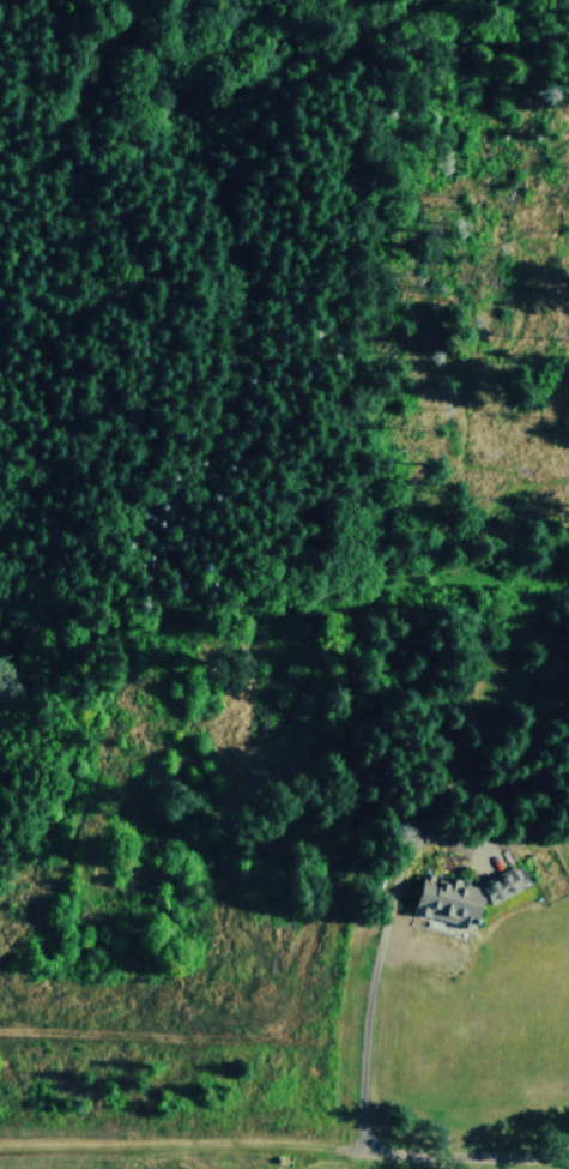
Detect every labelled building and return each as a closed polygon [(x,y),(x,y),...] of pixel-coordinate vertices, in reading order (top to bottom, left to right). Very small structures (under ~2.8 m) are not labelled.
[(402,911),(463,927),(474,887),(481,903),(524,884),(514,864),(468,885),(463,883),(454,887),(449,878),(436,874),(432,887),(427,875),(413,871),(402,911)]
